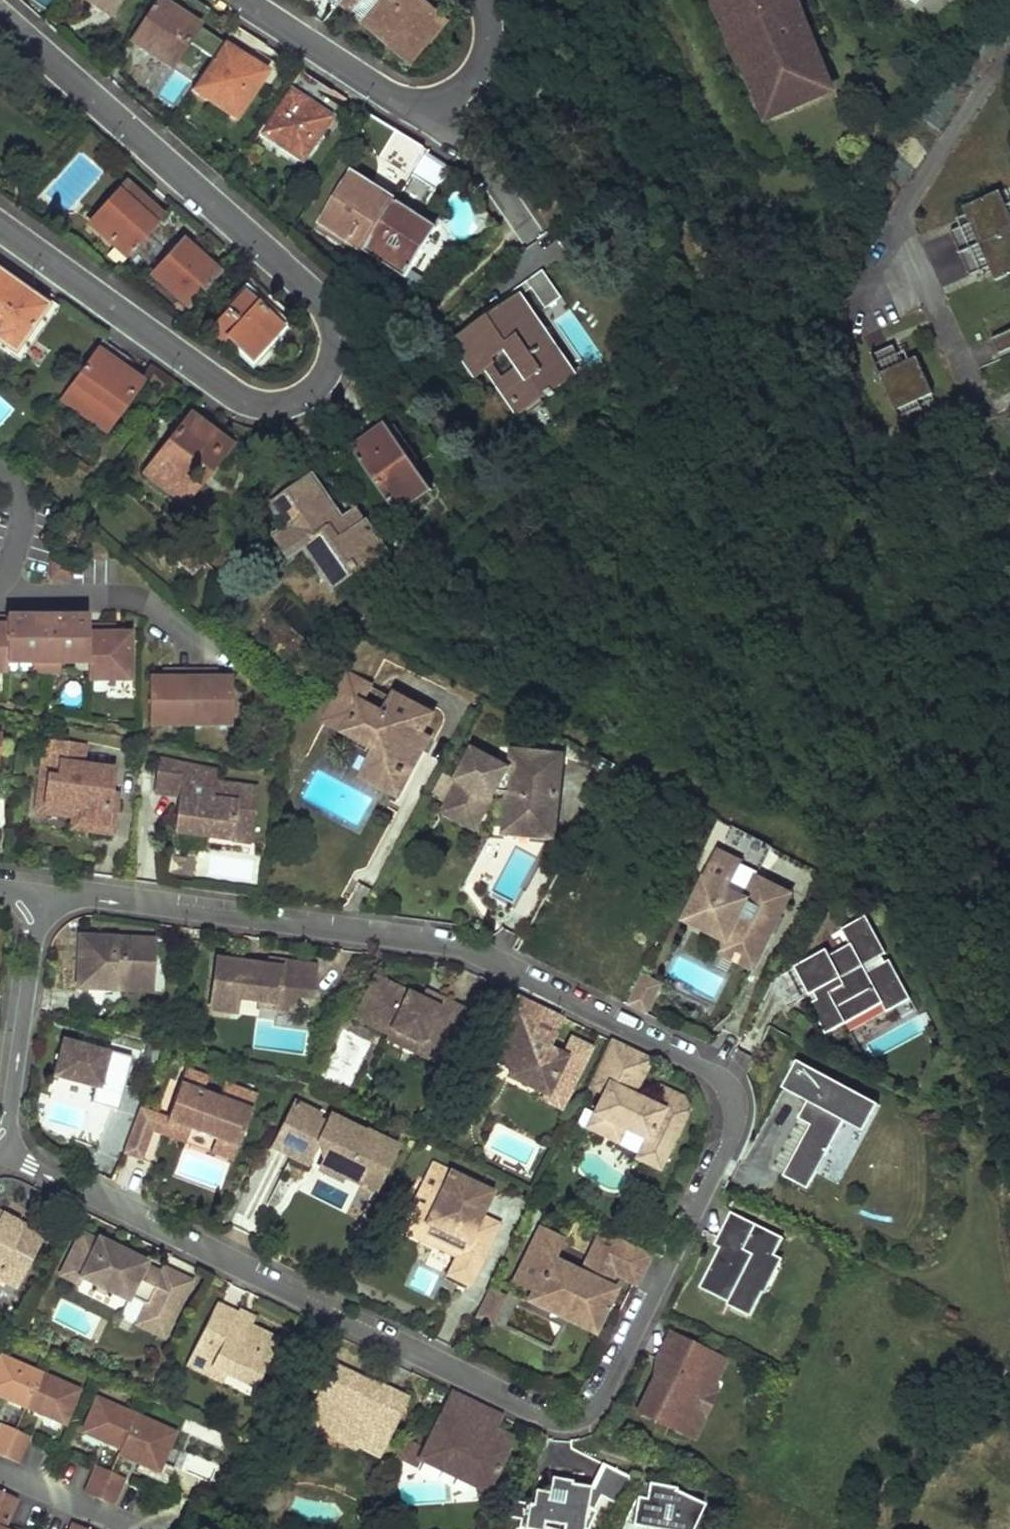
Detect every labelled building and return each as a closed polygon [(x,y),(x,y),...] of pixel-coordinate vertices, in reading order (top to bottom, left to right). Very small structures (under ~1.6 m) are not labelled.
[(108,19),(120,0),(78,0),(108,19)] [(129,41),(172,67),(208,10),(193,0),(155,0),(129,41)] [(341,4),(362,22),(365,20),(379,33),(381,31),(410,56),(426,38),(425,36),(435,24),(412,1),(413,0),(345,0),(341,4)] [(721,0),(707,0),(711,11),(716,9),(714,4),(721,1),(721,0)] [(721,1),(714,4),(716,9),(723,27),(722,27),(723,30),(724,29),(731,47),(733,52),(740,49),(745,61),(742,63),(753,90),(751,90),(757,106),(771,100),(776,115),(816,99),(810,84),(825,78),(818,63),(817,64),(806,37),(808,36),(804,27),(803,26),(802,25),(801,24),(800,24),(799,24),(798,24),(797,24),(796,24),(794,19),(788,4),(794,2),(793,0),(721,0),(721,1)] [(794,2),(788,4),(794,19),(804,15),(798,0),(793,0),(794,2)] [(234,27),(192,91),(236,118),(264,74),(239,55),(250,38),(234,27)] [(742,63),(745,61),(740,49),(733,52),(731,47),(726,48),(733,66),(742,63)] [(300,69),(251,146),(257,150),(265,138),(304,162),(332,116),(306,96),(316,79),(300,69)] [(831,93),(825,78),(810,84),(816,99),(831,93)] [(776,115),(771,100),(757,106),(763,121),(776,115)] [(424,149),(403,135),(387,161),(412,176),(414,173),(420,164),(416,161),(424,149)] [(455,173),(427,154),(420,164),(414,173),(443,192),(455,173)] [(395,202),(397,200),(354,174),(321,223),(363,251),(364,251),(395,202)] [(127,258),(160,223),(125,189),(91,225),(127,258)] [(964,213),(970,228),(951,237),(970,281),(989,272),(996,287),(1009,280),(1009,211),(1007,212),(1000,197),(964,213)] [(426,222),(427,220),(399,202),(398,204),(395,202),(364,251),(406,279),(431,240),(429,238),(435,229),(426,222)] [(190,309),(220,276),(183,243),(154,276),(190,309)] [(544,310),(562,299),(544,271),(526,282),(544,310)] [(28,294),(0,274),(0,335),(28,294)] [(291,319),(251,282),(240,293),(245,297),(215,329),(252,362),(291,319)] [(0,335),(0,344),(15,354),(47,307),(28,294),(0,335)] [(506,366),(538,343),(533,335),(537,332),(518,303),(449,350),(471,381),(488,371),(486,368),(500,358),(506,366)] [(47,307),(15,354),(21,359),(54,311),(47,307)] [(533,335),(538,343),(543,339),(537,332),(533,335)] [(538,343),(567,384),(572,381),(543,339),(538,343)] [(101,340),(59,401),(104,432),(137,384),(120,370),(128,360),(101,340)] [(538,343),(506,366),(515,378),(496,392),(515,420),(567,384),(538,343)] [(891,349),(869,358),(896,422),(918,413),(915,406),(930,399),(914,362),(900,368),(891,349)] [(226,449),(186,417),(143,474),(181,504),(196,486),(183,474),(192,462),(207,473),(226,449)] [(352,449),(397,517),(432,492),(387,425),(352,449)] [(350,532),(312,477),(273,503),(288,527),(275,537),(289,556),(310,542),(339,585),(387,555),(366,523),(350,532)] [(49,557),(49,575),(66,575),(67,556),(49,557)] [(1,660),(29,661),(56,661),(83,661),(83,670),(125,670),(125,642),(110,641),(111,633),(111,625),(84,624),(84,617),(0,616),(0,660),(1,660)] [(110,641),(125,642),(125,634),(111,633),(110,641)] [(56,661),(29,661),(29,669),(56,670),(56,661)] [(125,670),(83,670),(83,678),(124,678),(125,670)] [(357,779),(400,801),(432,737),(427,734),(436,717),(345,671),(318,724),(372,751),(357,779)] [(160,690),(147,689),(146,717),(187,717),(231,718),(231,690),(216,690),(216,681),(216,673),(160,672),(160,681),(160,690)] [(160,690),(160,681),(147,681),(147,689),(160,690)] [(216,690),(231,690),(231,682),(216,681),(216,690)] [(187,717),(146,717),(147,725),(187,725),(187,717)] [(231,718),(187,717),(187,725),(231,726),(231,718)] [(110,792),(114,769),(83,765),(86,745),(46,739),(43,761),(61,764),(59,778),(49,777),(45,804),(37,803),(35,812),(65,816),(66,808),(82,810),(81,822),(106,826),(110,792)] [(61,764),(43,761),(37,803),(45,804),(49,777),(59,778),(61,764)] [(215,773),(158,761),(151,793),(182,799),(180,809),(173,807),(169,832),(211,840),(213,832),(246,839),(256,794),(213,785),(215,773)] [(551,824),(557,767),(507,761),(505,776),(495,775),(473,764),(457,792),(454,791),(437,822),(469,840),(492,797),(503,798),(499,836),(525,839),(527,821),(551,824)] [(119,793),(110,792),(106,826),(81,822),(82,810),(66,808),(65,816),(64,829),(113,835),(119,793)] [(548,848),(551,824),(527,821),(525,839),(499,836),(498,843),(548,848)] [(246,839),(213,832),(211,840),(245,847),(246,839)] [(741,863),(719,852),(688,917),(729,937),(762,953),(777,914),(787,893),(757,878),(747,900),(728,890),(741,863)] [(887,952),(867,915),(842,929),(851,944),(831,955),(827,949),(795,967),(811,995),(815,993),(819,1000),(811,1004),(828,1034),(884,1003),(888,1012),(912,998),(891,959),(886,961),(883,955),(887,952)] [(150,980),(153,939),(80,935),(76,987),(112,989),(113,978),(150,980)] [(722,951),(756,967),(762,953),(729,937),(722,951)] [(244,962),(215,957),(208,1009),(233,1012),(235,998),(258,1001),(274,1003),(276,987),(293,990),(292,996),(309,998),(313,966),(268,959),(267,965),(253,963),(252,968),(243,967),(244,962)] [(463,1009),(436,996),(432,1004),(421,999),(375,977),(357,1013),(420,1043),(415,1054),(437,1064),(463,1009)] [(660,986),(643,977),(638,986),(656,995),(660,986)] [(112,989),(150,991),(150,980),(113,978),(112,989)] [(638,986),(629,1005),(647,1014),(656,995),(638,986)] [(274,1003),(258,1001),(257,1007),(289,1011),(292,996),(293,990),(276,987),(274,1003)] [(436,996),(425,991),(421,999),(432,1004),(436,996)] [(592,1043),(559,1032),(565,1015),(515,998),(488,1075),(571,1104),(592,1043)] [(420,1043),(357,1013),(354,1019),(388,1034),(385,1039),(415,1054),(420,1043)] [(81,1044),(63,1039),(52,1077),(100,1091),(110,1052),(94,1048),(93,1051),(80,1048),(81,1044)] [(643,1079),(629,1072),(638,1054),(612,1041),(590,1084),(606,1092),(596,1113),(610,1120),(607,1126),(622,1133),(625,1126),(648,1138),(641,1151),(662,1162),(688,1111),(682,1098),(663,1088),(653,1106),(634,1096),(643,1079)] [(652,1061),(638,1054),(629,1072),(643,1079),(652,1061)] [(863,1092),(800,1061),(787,1088),(812,1101),(803,1119),(816,1125),(790,1176),(816,1189),(863,1092)] [(209,1075),(187,1066),(168,1116),(190,1125),(189,1128),(216,1138),(238,1146),(258,1093),(225,1081),(220,1095),(204,1089),(209,1075)] [(883,1102),(863,1092),(850,1120),(870,1129),(883,1102)] [(320,1114),(297,1103),(283,1132),(318,1149),(320,1145),(329,1149),(324,1158),(349,1170),(348,1173),(377,1187),(397,1146),(369,1132),(365,1142),(342,1131),(343,1129),(343,1127),(342,1123),(339,1121),(335,1120),(334,1121),(332,1121),(330,1122),(328,1125),(317,1119),(320,1114)] [(159,1113),(140,1105),(122,1152),(141,1160),(159,1113)] [(610,1120),(596,1113),(588,1128),(617,1142),(622,1133),(607,1126),(610,1120)] [(190,1125),(168,1116),(162,1134),(183,1143),(189,1128),(190,1125)] [(318,1149),(283,1132),(274,1148),(310,1165),(318,1149)] [(238,1146),(216,1138),(211,1152),(232,1161),(238,1146)] [(662,1162),(641,1151),(638,1158),(659,1168),(662,1162)] [(349,1170),(324,1158),(318,1170),(339,1180),(341,1176),(374,1192),(377,1187),(348,1173),(349,1170)] [(491,1192),(435,1165),(411,1213),(443,1229),(435,1244),(459,1256),(449,1274),(469,1284),(495,1232),(476,1223),(479,1217),(491,1192)] [(787,1238),(733,1212),(721,1238),(727,1241),(704,1288),(732,1301),(731,1304),(755,1317),(767,1293),(761,1290),(787,1238)] [(443,1229),(411,1213),(403,1229),(435,1244),(443,1229)] [(1,1215),(0,1216),(0,1224),(16,1233),(20,1225),(1,1215)] [(498,1226),(479,1217),(476,1223),(495,1232),(498,1226)] [(1,1273),(17,1282),(42,1236),(20,1225),(16,1233),(0,1224),(0,1275),(1,1273)] [(650,1253),(604,1230),(583,1273),(552,1259),(562,1240),(542,1229),(516,1280),(536,1290),(535,1293),(580,1315),(585,1305),(603,1314),(615,1290),(607,1286),(598,1281),(605,1266),(614,1270),(636,1282),(650,1253)] [(146,1261),(99,1237),(98,1239),(81,1231),(63,1267),(80,1276),(127,1300),(129,1295),(132,1289),(148,1298),(145,1303),(140,1314),(168,1328),(175,1313),(158,1305),(163,1296),(153,1291),(162,1273),(145,1264),(146,1261)] [(605,1266),(598,1281),(607,1286),(614,1270),(605,1266)] [(80,1276),(63,1267),(60,1273),(77,1282),(80,1276)] [(191,1282),(165,1267),(162,1273),(153,1291),(163,1296),(158,1305),(175,1313),(191,1282)] [(1,1273),(0,1275),(0,1279),(15,1287),(17,1282),(1,1273)] [(148,1298),(132,1289),(129,1295),(145,1303),(148,1298)] [(477,1316),(496,1323),(507,1296),(488,1289),(477,1316)] [(237,1315),(217,1304),(195,1347),(216,1358),(212,1366),(227,1374),(255,1388),(279,1341),(251,1327),(250,1327),(248,1330),(233,1322),(237,1315)] [(603,1314),(585,1305),(580,1315),(577,1322),(599,1333),(605,1321),(601,1318),(603,1314)] [(256,1318),(240,1310),(237,1315),(233,1322),(248,1330),(250,1327),(251,1327),(256,1318)] [(664,1364),(641,1413),(693,1439),(705,1415),(699,1413),(709,1392),(724,1361),(672,1335),(659,1362),(664,1364)] [(216,1358),(195,1347),(186,1365),(222,1383),(227,1374),(212,1366),(216,1358)] [(1,1358),(0,1361),(0,1395),(63,1423),(77,1391),(1,1358)] [(380,1456),(408,1399),(381,1386),(380,1388),(378,1392),(371,1388),(373,1384),(331,1364),(304,1418),(327,1430),(330,1423),(347,1433),(344,1438),(359,1445),(380,1456)] [(715,1394),(709,1392),(699,1413),(705,1415),(715,1394)] [(491,1411),(455,1394),(429,1448),(423,1460),(443,1470),(448,1460),(491,1487),(508,1452),(506,1451),(511,1439),(495,1431),(484,1425),(491,1411)] [(172,1433),(97,1400),(82,1432),(119,1449),(117,1454),(156,1471),(172,1433)] [(503,1417),(491,1411),(484,1425),(495,1431),(503,1417)] [(327,1430),(304,1418),(301,1423),(356,1450),(359,1445),(344,1438),(347,1433),(330,1423),(327,1430)] [(0,1424),(0,1425),(0,1457),(18,1465),(31,1437),(0,1424)] [(429,1448),(406,1437),(399,1451),(422,1463),(423,1460),(429,1448)] [(488,1492),(491,1487),(448,1460),(443,1470),(488,1492)] [(606,1465),(602,1463),(591,1485),(596,1486),(606,1465)] [(124,1478),(94,1465),(82,1493),(112,1506),(124,1478)] [(630,1477),(606,1465),(596,1486),(591,1485),(572,1482),(572,1484),(552,1481),(550,1491),(538,1489),(537,1497),(534,1496),(533,1503),(526,1502),(523,1519),(521,1527),(532,1528),(546,1528),(548,1521),(566,1524),(569,1525),(569,1528),(587,1528),(597,1511),(594,1509),(601,1496),(617,1504),(630,1477)] [(651,1478),(645,1475),(637,1490),(646,1493),(651,1478)] [(572,1479),(553,1476),(552,1481),(572,1484),(572,1482),(572,1479)] [(678,1488),(651,1478),(646,1493),(637,1490),(617,1528),(650,1528),(651,1527),(658,1528),(693,1528),(705,1505),(676,1492),(678,1488)] [(0,1490),(0,1528),(5,1528),(18,1498),(0,1490)] [(526,1502),(516,1500),(508,1516),(523,1519),(526,1502)]
